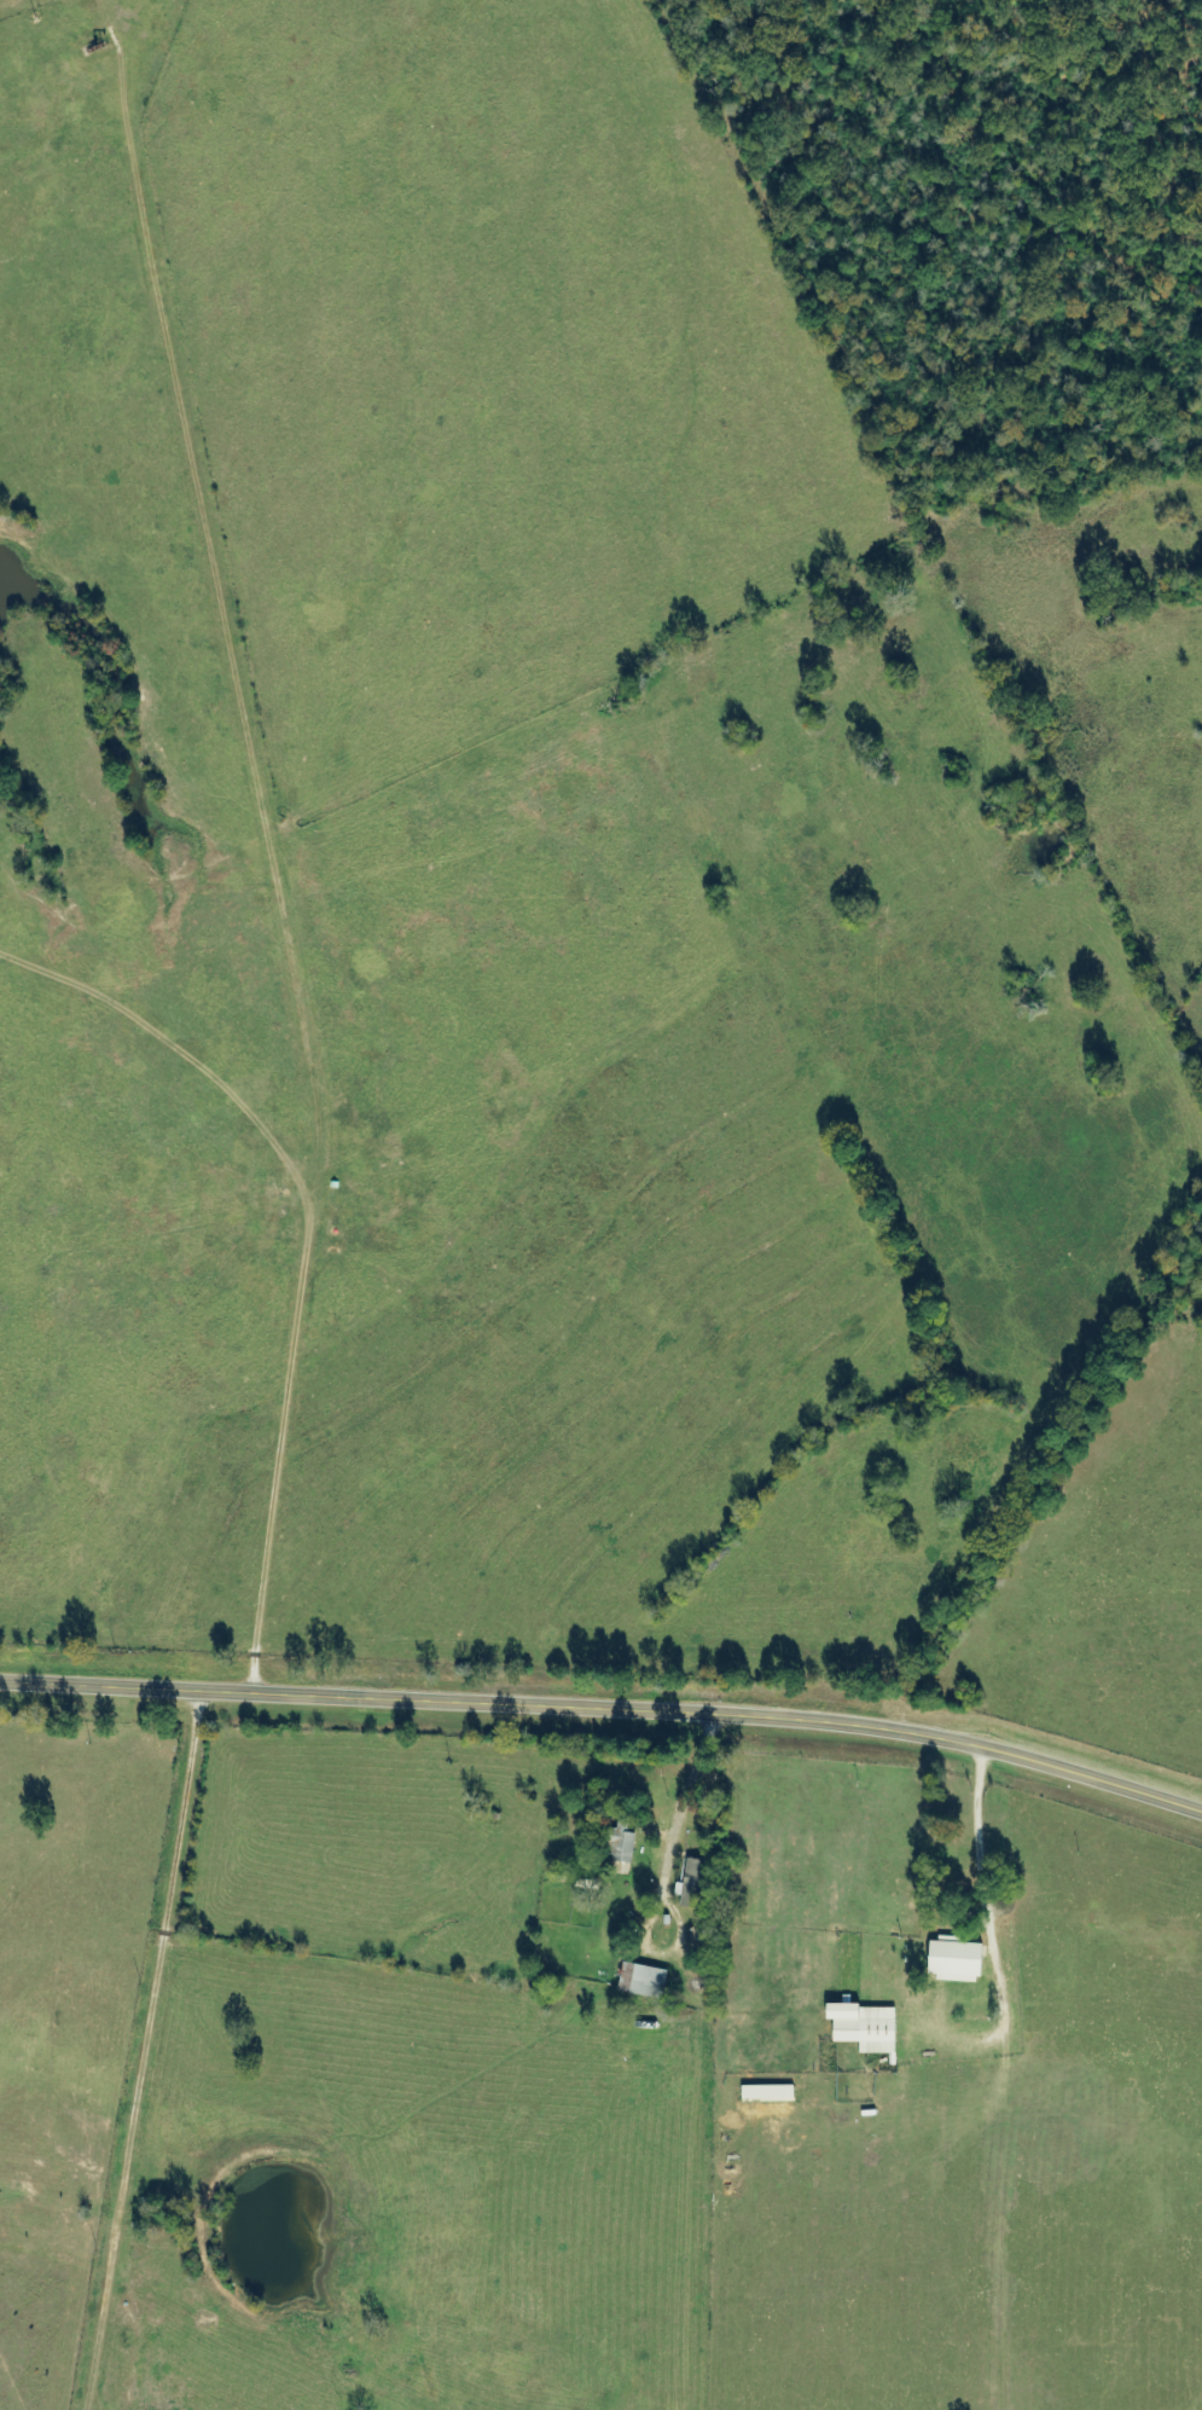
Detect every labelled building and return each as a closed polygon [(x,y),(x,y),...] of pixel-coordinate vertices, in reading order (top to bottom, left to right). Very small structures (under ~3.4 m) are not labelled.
[(615,1860),(636,1862),(640,1833),(631,1832),(634,1812),(621,1811),(615,1860)] [(679,1904),(707,1909),(716,1861),(689,1856),(679,1904)] [(990,1977),(991,1944),(965,1943),(965,1937),(943,1936),(943,1942),(931,1942),(930,1974),(990,1977)] [(667,1999),(673,1970),(628,1961),(622,1990),(667,1999)] [(837,2042),(865,2042),(864,2053),(900,2053),(901,2007),(854,2006),(854,1996),(846,1995),(846,2004),(838,2004),(837,2042)]
